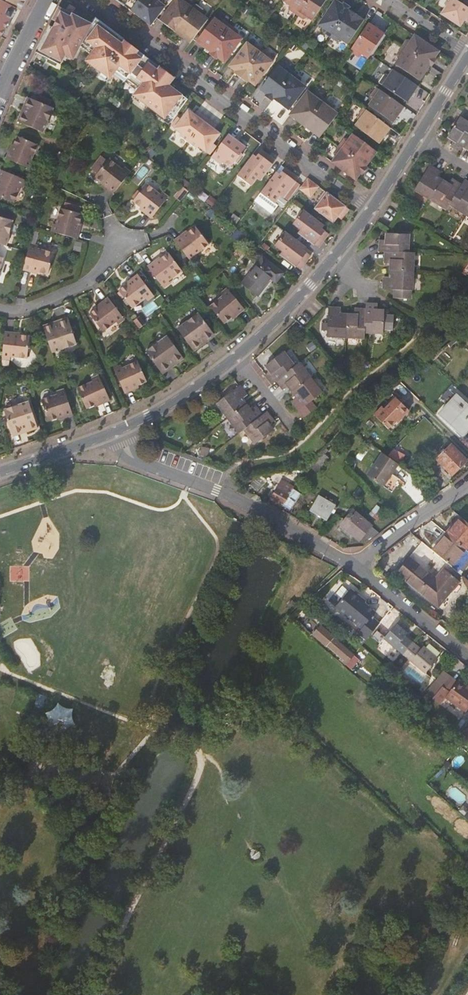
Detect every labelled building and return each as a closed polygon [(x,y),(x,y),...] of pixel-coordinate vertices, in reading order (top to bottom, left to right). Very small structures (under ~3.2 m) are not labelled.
[(17,10),(21,12),(28,0),(0,0),(0,43),(17,10)] [(132,12),(141,0),(116,0),(132,12)] [(132,12),(142,19),(156,0),(141,0),(132,12)] [(142,19),(153,27),(167,8),(156,0),(142,19)] [(161,22),(176,33),(196,6),(189,0),(185,2),(182,0),(178,0),(161,22)] [(298,16),(309,0),(286,0),(285,2),(290,6),(290,10),(298,16)] [(298,16),(304,20),(309,18),(314,21),(328,0),(309,0),(298,16)] [(445,4),(447,6),(442,14),(461,27),(467,17),(467,8),(456,0),(448,0),(445,4)] [(325,33),(331,37),(350,10),(351,8),(344,3),(343,5),(336,1),(320,25),(325,28),(325,33)] [(179,35),(192,44),(210,21),(204,17),(204,12),(196,6),(176,33),(179,35)] [(350,10),(331,37),(339,43),(344,41),(349,45),(365,20),(350,10)] [(39,49),(37,53),(40,55),(36,63),(45,68),(49,59),(62,66),(67,57),(74,61),(82,45),(100,58),(94,66),(98,70),(119,85),(125,77),(147,93),(144,98),(152,103),(149,107),(165,119),(168,114),(174,118),(188,99),(169,85),(175,77),(169,73),(161,67),(159,70),(151,63),(153,60),(145,55),(143,58),(137,54),(140,51),(121,36),(97,19),(93,24),(75,15),(73,18),(63,12),(55,28),(51,26),(44,39),(39,49)] [(213,54),(233,27),(225,21),(221,23),(215,19),(198,43),(213,53),(213,54)] [(369,23),(351,51),(360,57),(364,55),(369,59),(386,34),(369,23)] [(213,53),(211,56),(218,61),(219,59),(226,64),(244,40),(239,36),(239,32),(233,27),(213,54),(213,53)] [(436,58),(440,52),(415,35),(412,40),(408,40),(403,47),(431,65),(433,66),(438,60),(436,58)] [(236,74),(242,79),(252,66),(264,50),(258,45),(253,47),(248,43),(231,67),(237,72),(236,74)] [(421,81),(431,65),(403,47),(398,55),(400,59),(396,65),(397,65),(416,78),(421,81)] [(252,66),(242,79),(248,83),(250,81),(257,86),(274,63),(269,59),(270,54),(264,50),(252,66)] [(397,65),(395,69),(414,82),(416,78),(397,65)] [(267,97),(273,102),(275,100),(280,92),(294,73),(288,68),(284,70),(279,66),(261,90),(268,95),(267,97)] [(408,102),(419,86),(404,76),(394,70),(391,75),(386,75),(380,84),(408,102)] [(280,92),(275,100),(290,111),(307,87),(302,83),(302,78),(294,73),(280,92)] [(394,123),(405,107),(378,88),(372,96),(373,101),(370,106),(394,123)] [(306,126),(326,100),(318,94),(315,96),(309,92),(291,115),(304,125),(306,126)] [(54,99),(44,95),(42,101),(38,100),(34,99),(28,114),(24,112),(20,121),(46,132),(56,108),(51,105),(54,99)] [(30,96),(24,112),(28,114),(34,99),(30,96)] [(324,135),(337,117),(339,114),(334,110),(334,105),(326,100),(306,126),(321,138),(324,135)] [(380,143),(392,128),(365,108),(359,117),(360,121),(356,126),(380,143)] [(181,136),(189,142),(208,118),(201,113),(199,117),(189,109),(182,119),(178,116),(172,125),(183,134),(181,136)] [(208,118),(189,142),(197,148),(199,146),(211,155),(217,146),(214,143),(221,133),(212,126),(214,123),(208,118)] [(456,152),(459,147),(467,153),(467,126),(455,118),(443,137),(450,141),(447,146),(456,152)] [(29,165),(32,158),(38,142),(18,133),(11,149),(9,148),(7,156),(29,165)] [(229,134),(212,157),(222,164),(224,162),(231,167),(236,159),(239,161),(244,154),(242,153),(246,146),(239,141),(238,143),(234,140),(236,138),(229,134)] [(340,147),(367,167),(378,152),(354,134),(351,139),(346,139),(340,147)] [(334,162),(357,180),(362,173),(364,175),(369,168),(367,167),(340,147),(336,153),(337,157),(334,162)] [(252,156),(238,175),(253,186),(258,178),(262,180),(276,160),(262,149),(256,158),(252,156)] [(114,195),(129,175),(123,170),(110,159),(108,162),(102,158),(92,170),(98,175),(95,177),(109,188),(107,189),(114,195)] [(276,173),(261,193),(276,203),(281,195),(285,198),(300,177),(286,167),(279,176),(276,173)] [(410,190),(442,210),(446,205),(467,219),(467,193),(467,190),(467,186),(460,181),(457,186),(447,180),(444,185),(432,178),(435,173),(425,167),(410,190)] [(16,201),(19,193),(25,178),(4,169),(0,180),(0,194),(16,201)] [(309,178),(300,189),(311,197),(320,186),(309,178)] [(160,194),(148,184),(133,202),(146,212),(145,214),(152,219),(167,199),(160,194)] [(184,198),(190,191),(188,189),(183,185),(177,193),(184,198)] [(346,216),(351,209),(326,191),(320,199),(322,201),(316,209),(335,223),(342,213),(346,216)] [(59,222),(57,230),(81,237),(83,229),(81,228),(85,212),(63,206),(59,222)] [(322,227),(324,224),(305,209),(294,224),(302,229),(300,233),(320,248),(331,234),(322,227)] [(8,244),(15,219),(14,219),(1,215),(0,215),(0,242),(8,244)] [(194,261),(200,256),(213,245),(200,227),(186,237),(185,236),(179,241),(194,261)] [(303,249),(305,245),(286,231),(275,246),(283,251),(281,254),(301,269),(312,255),(303,249)] [(390,293),(390,302),(405,303),(405,294),(407,294),(410,256),(404,256),(405,237),(383,235),(382,242),(376,242),(375,253),(381,254),(381,264),(387,265),(386,279),(380,279),(378,292),(390,293)] [(31,250),(26,268),(33,270),(34,268),(51,272),(57,251),(40,246),(32,244),(31,250)] [(151,267),(166,287),(172,282),(186,272),(172,253),(159,264),(157,262),(151,267)] [(285,274),(265,258),(244,283),(260,296),(273,280),(278,283),(285,274)] [(136,310),(149,300),(156,295),(140,275),(134,280),(135,282),(122,292),(136,310)] [(247,307),(232,289),(225,294),(213,305),(227,323),(241,311),(242,313),(247,307)] [(105,333),(120,322),(125,318),(111,299),(104,304),(106,306),(92,315),(105,333)] [(322,337),(360,340),(360,335),(379,336),(381,313),(373,313),(373,307),(362,306),(362,312),(350,311),(350,317),(336,316),(336,310),(324,310),(322,337)] [(198,352),(206,347),(203,343),(217,333),(203,313),(182,329),(198,352)] [(43,326),(52,353),(76,344),(68,321),(52,327),(51,323),(43,326)] [(3,355),(11,356),(28,358),(30,336),(14,334),(14,333),(6,332),(3,355)] [(203,343),(206,347),(219,337),(217,333),(203,343)] [(151,352),(165,371),(177,361),(180,365),(188,359),(171,337),(151,352)] [(293,400),(288,404),(300,419),(312,410),(307,404),(318,396),(295,366),(290,369),(279,354),(261,367),(265,373),(260,377),(267,387),(273,383),(280,392),(285,389),(293,400)] [(177,361),(165,371),(167,375),(180,365),(177,361)] [(143,363),(127,370),(120,373),(129,396),(137,392),(136,390),(151,383),(143,363)] [(111,402),(101,380),(93,383),(78,390),(87,411),(102,404),(103,406),(111,402)] [(403,383),(394,393),(409,406),(418,397),(403,383)] [(239,433),(251,447),(270,431),(265,426),(270,422),(262,413),(257,417),(250,408),(245,412),(236,402),(241,398),(233,389),(212,407),(236,436),(239,433)] [(73,416),(64,393),(57,395),(41,401),(48,422),(65,417),(65,418),(73,416)] [(387,428),(406,409),(394,397),(375,416),(387,428)] [(460,435),(467,427),(467,409),(454,397),(438,414),(460,435)] [(29,427),(31,431),(40,428),(31,402),(6,410),(13,432),(29,427)] [(15,437),(31,431),(29,427),(13,432),(15,437)] [(434,462),(449,478),(465,463),(449,447),(434,462)] [(391,456),(400,462),(405,454),(395,448),(391,456)] [(321,451),(313,461),(320,466),(328,457),(321,451)] [(382,494),(394,506),(409,491),(397,479),(382,494)] [(270,498),(283,506),(290,494),(277,486),(270,498)] [(311,509),(327,520),(335,506),(319,496),(311,509)] [(451,508),(432,520),(447,533),(452,527),(455,529),(464,519),(451,508)] [(359,539),(365,544),(378,534),(353,512),(341,525),(358,540),(359,539)] [(467,551),(467,550),(467,523),(464,519),(455,529),(452,527),(447,533),(467,551)] [(443,559),(453,568),(467,551),(447,533),(441,541),(443,543),(435,553),(443,559)] [(435,553),(423,542),(396,574),(429,601),(438,609),(459,583),(443,570),(436,580),(430,575),(443,559),(435,553)] [(348,590),(340,599),(374,628),(379,622),(371,616),(375,611),(358,598),(357,594),(353,591),(350,592),(348,590)] [(374,628),(340,599),(334,606),(361,627),(357,632),(366,639),(374,628)] [(395,621),(383,636),(403,652),(412,641),(404,634),(406,631),(395,621)] [(336,638),(321,625),(314,633),(327,645),(327,644),(341,656),(339,658),(345,663),(353,654),(336,639),(336,638)] [(412,641),(414,638),(406,631),(404,634),(412,641)] [(421,648),(412,641),(403,652),(403,653),(419,667),(425,671),(437,657),(423,645),(421,648)] [(353,654),(345,663),(350,668),(357,658),(353,654)] [(434,679),(440,684),(441,683),(450,673),(444,668),(434,679)] [(450,673),(441,683),(447,689),(455,678),(450,673)] [(456,678),(446,689),(466,706),(467,703),(467,689),(456,678)] [(434,679),(421,697),(427,702),(440,684),(434,679)] [(466,706),(446,689),(442,695),(460,712),(466,706)] [(47,697),(38,694),(34,704),(43,708),(47,697)] [(67,728),(76,711),(56,701),(47,718),(67,728)] [(436,758),(443,764),(446,761),(429,746),(422,754),(432,763),(436,758)] [(122,782),(114,779),(111,791),(119,793),(122,782)]
